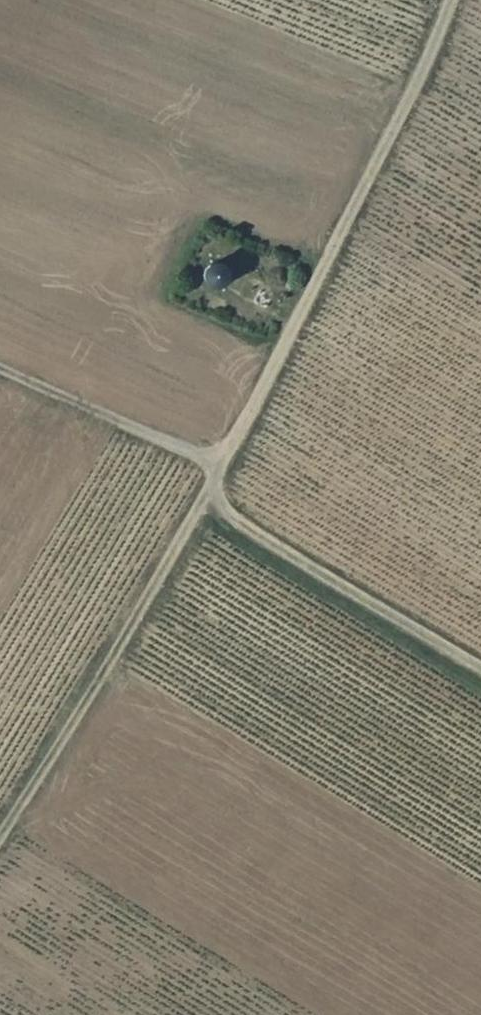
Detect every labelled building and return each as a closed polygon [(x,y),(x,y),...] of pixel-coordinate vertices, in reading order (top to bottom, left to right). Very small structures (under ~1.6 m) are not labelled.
[(230,271),(224,264),(219,262),(208,266),(205,275),(207,283),(215,288),(224,287),(230,280),(230,271)]
